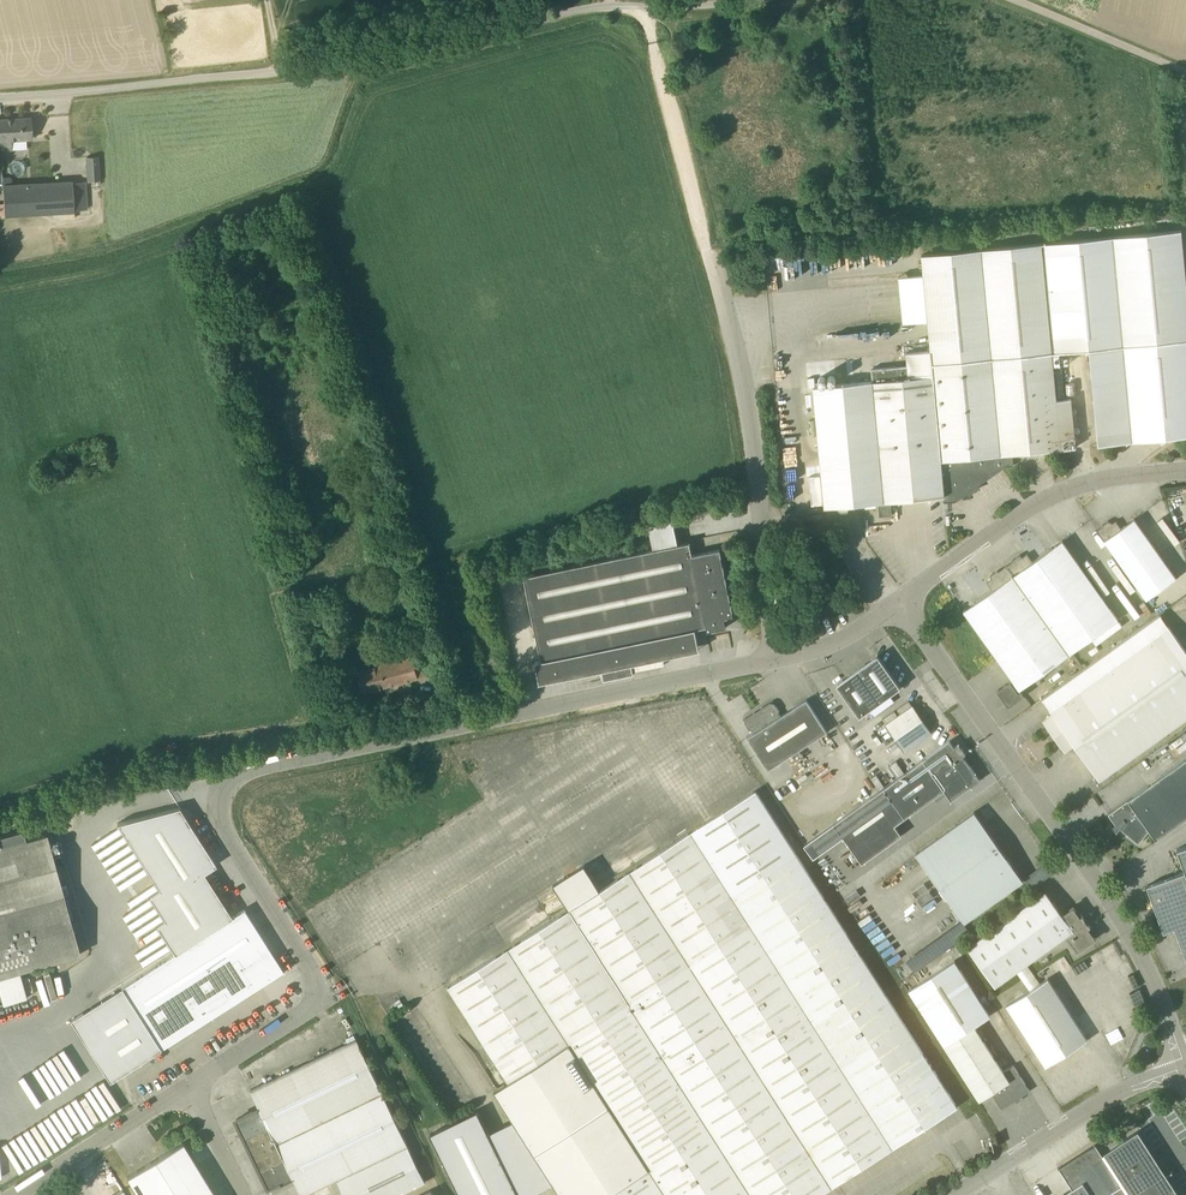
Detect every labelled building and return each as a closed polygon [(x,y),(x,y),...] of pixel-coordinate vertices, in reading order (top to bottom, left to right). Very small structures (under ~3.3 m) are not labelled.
[(30,117),(0,119),(0,133),(2,150),(1,150),(12,150),(12,140),(25,139),(32,139),(30,117)] [(88,181),(92,181),(100,180),(99,156),(87,157),(88,181)] [(3,186),(4,206),(0,206),(0,215),(4,215),(52,212),(53,220),(75,219),(75,210),(86,209),(84,181),(72,182),(49,183),(32,184),(3,186)] [(1180,228),(920,253),(930,349),(905,352),(906,365),(870,368),(871,380),(813,387),(825,507),(949,496),(944,501),(944,502),(955,501),(956,501),(957,500),(1004,467),(1006,466),(1008,465),(1014,465),(1014,464),(1013,464),(1012,453),(1076,447),(1071,398),(1057,400),(1052,352),(1089,349),(1098,444),(1132,441),(1185,436),(1185,291),(1180,228)] [(836,332),(837,341),(856,340),(855,331),(836,332)] [(830,359),(826,341),(810,344),(814,362),(830,359)] [(880,516),(892,515),(891,503),(879,505),(880,516)] [(865,538),(864,538),(861,513),(855,514),(858,536),(859,536),(860,546),(866,545),(865,538)] [(1141,528),(1134,518),(1121,528),(1116,521),(1113,523),(1109,521),(1108,521),(1103,525),(1103,526),(1098,530),(1104,539),(1147,599),(1177,577),(1170,567),(1141,528)] [(1118,619),(1062,540),(1033,561),(1027,553),(1022,557),(1020,554),(1013,559),(1014,561),(1006,566),(1069,654),(1118,619)] [(691,554),(688,541),(523,575),(541,661),(535,662),(540,682),(688,652),(683,631),(706,626),(707,631),(726,627),(725,617),(734,616),(720,549),(691,554)] [(890,588),(897,583),(878,555),(871,560),(890,588)] [(1020,689),(1069,654),(1006,566),(999,571),(998,570),(991,575),(992,578),(987,582),(993,590),(964,610),(1013,679),(997,690),(1009,706),(1024,695),(1020,689)] [(1185,718),(1185,650),(1160,614),(1042,698),(1053,714),(1043,721),(1065,752),(1075,745),(1100,780),(1185,718)] [(362,692),(419,677),(418,677),(431,673),(425,652),(421,653),(419,645),(419,643),(379,654),(381,663),(356,670),(357,671),(362,692)] [(890,695),(901,687),(878,655),(838,684),(860,716),(870,709),(875,715),(895,701),(890,695)] [(827,732),(813,709),(807,699),(781,715),(779,711),(780,711),(773,700),(743,719),(750,730),(751,729),(754,733),(748,737),(768,770),(827,732)] [(904,752),(932,732),(913,705),(881,727),(887,736),(891,734),(904,752)] [(955,746),(951,740),(927,757),(834,823),(863,863),(902,834),(895,824),(944,790),(951,800),(979,779),(963,755),(966,753),(959,744),(955,746)] [(1185,819),(1185,759),(1127,801),(1108,814),(1115,824),(1114,825),(1115,825),(1118,823),(1121,826),(1120,828),(1139,843),(1150,830),(1156,840),(1185,819)] [(958,1106),(796,852),(757,790),(692,832),(601,891),(584,865),(554,884),(571,910),(450,988),(510,1084),(495,1093),(560,1194),(818,1194),(958,1106)] [(232,916),(204,872),(216,864),(180,806),(118,822),(160,889),(150,896),(166,920),(157,926),(175,953),(122,987),(161,1048),(283,971),(244,909),(232,916)] [(964,923),(1023,880),(975,811),(915,854),(964,923)] [(24,836),(21,827),(0,833),(0,842),(0,843),(24,836)] [(0,847),(0,995),(3,1004),(27,997),(19,971),(78,955),(53,865),(63,862),(60,854),(51,857),(45,834),(0,847)] [(1177,849),(1185,871),(1147,885),(1164,931),(1175,927),(1185,958),(1185,846),(1177,849)] [(1063,914),(1046,891),(967,945),(996,986),(1016,971),(1026,964),(1067,935),(1078,950),(1095,937),(1088,927),(1090,926),(1082,915),(1081,916),(1073,906),(1063,914)] [(911,957),(915,969),(921,966),(917,955),(911,957)] [(1005,1070),(974,1023),(989,1013),(955,960),(909,990),(980,1100),(992,1092),(1002,1109),(1031,1090),(1014,1064),(1005,1070)] [(1048,978),(1040,983),(1029,990),(1007,1004),(1046,1066),(1088,1039),(1048,978)] [(161,1053),(120,989),(68,1023),(109,1085),(161,1053)] [(357,1038),(251,1089),(260,1109),(237,1120),(269,1187),(281,1181),(282,1184),(294,1178),(302,1194),(304,1194),(337,1179),(345,1194),(398,1194),(426,1182),(357,1038)] [(461,1194),(519,1194),(478,1110),(430,1133),(461,1194)] [(1166,1176),(1157,1163),(1138,1132),(1102,1155),(1096,1145),(1096,1144),(1059,1168),(1059,1169),(1059,1168),(1072,1188),(1062,1194),(1178,1194),(1166,1176)] [(4,1143),(20,1171),(41,1159),(40,1158),(42,1157),(39,1150),(23,1159),(17,1148),(22,1145),(17,1136),(4,1143)] [(183,1142),(127,1177),(138,1194),(215,1194),(183,1142)]
